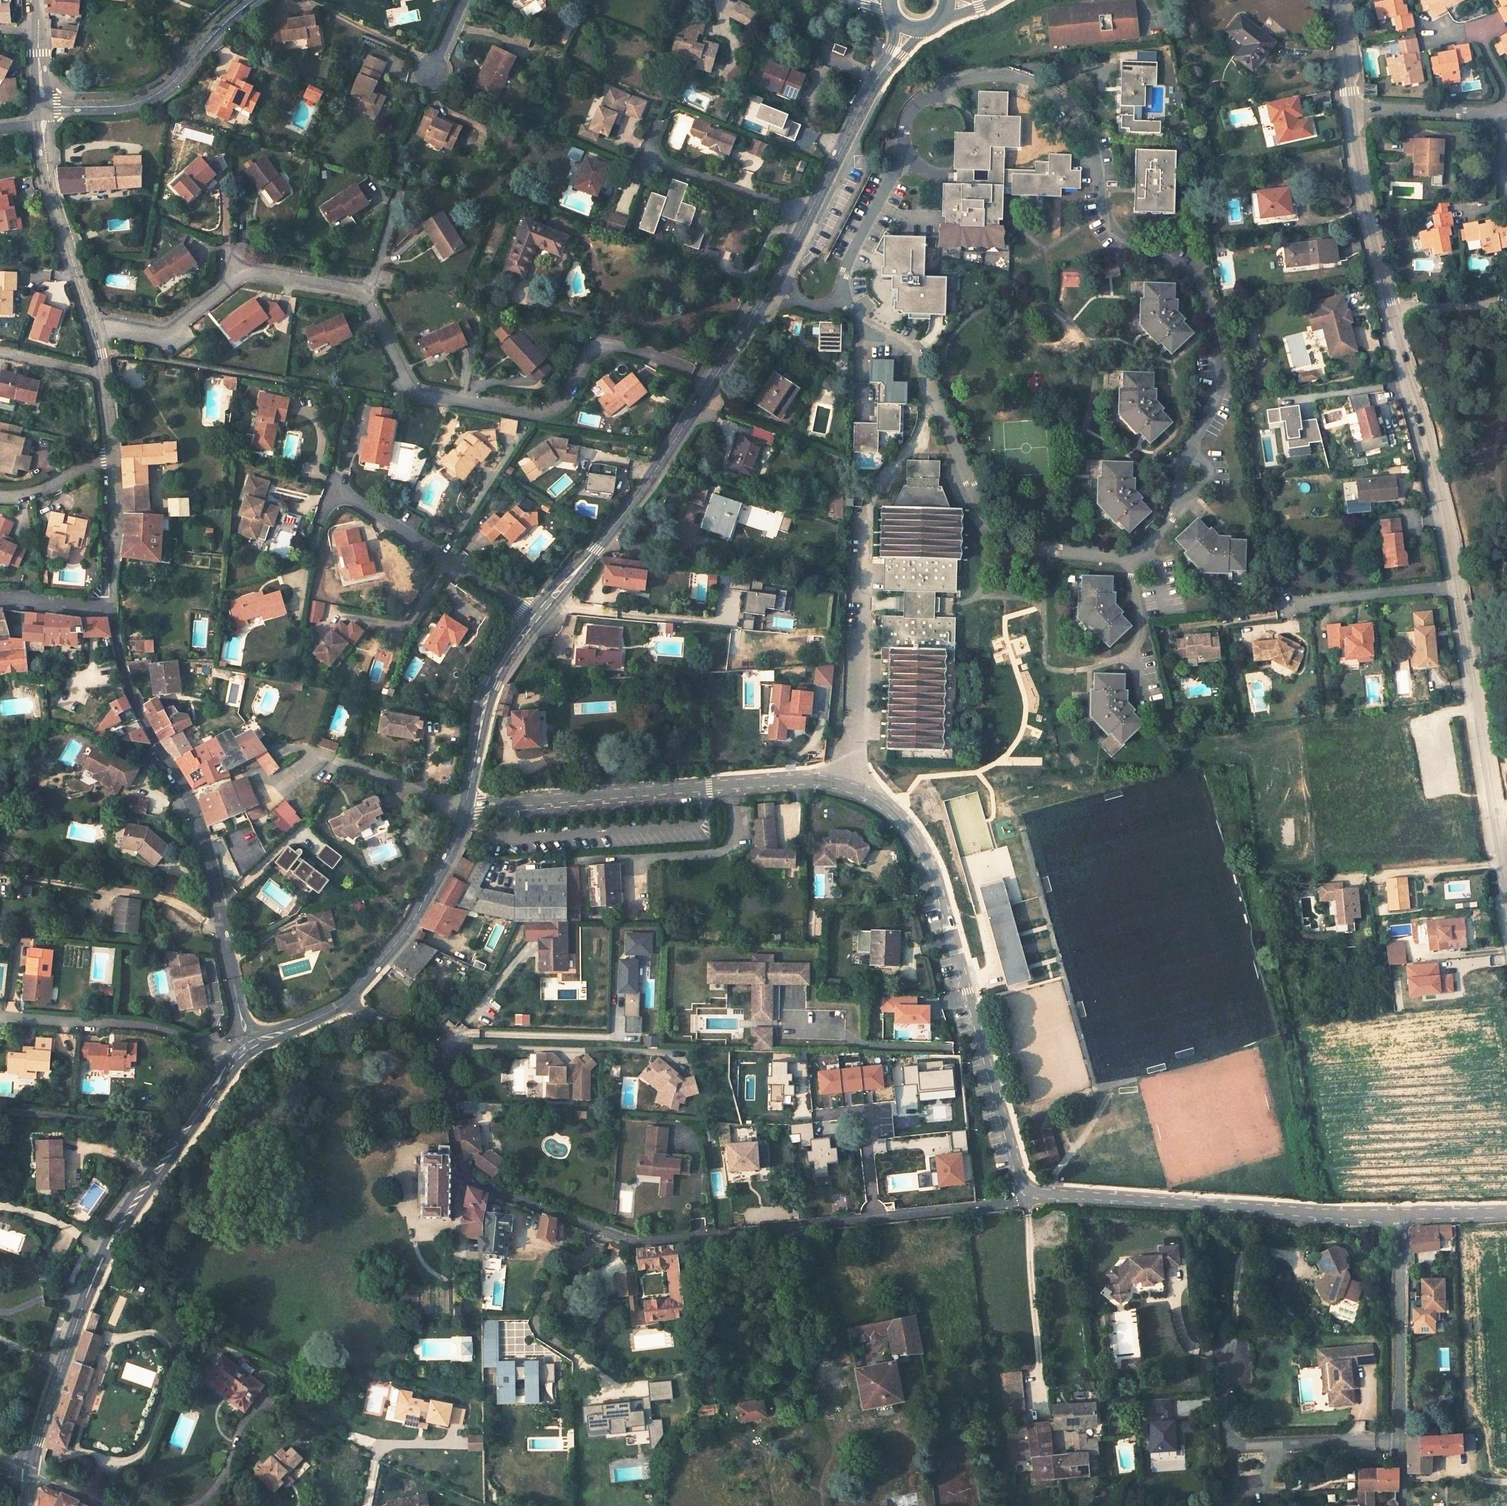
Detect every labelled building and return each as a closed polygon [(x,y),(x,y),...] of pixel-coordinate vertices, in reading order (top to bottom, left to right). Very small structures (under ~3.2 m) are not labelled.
[(10,25),(8,5),(10,5),(10,0),(0,0),(0,24),(10,25)] [(46,14),(79,17),(80,13),(78,13),(80,0),(45,0),(46,14)] [(1395,30),(1413,27),(1411,21),(1410,14),(1410,13),(1406,14),(1404,6),(1400,7),(1399,0),(1383,0),(1383,1),(1374,3),(1375,6),(1375,10),(1377,19),(1392,16),(1394,26),(1395,30)] [(1433,19),(1440,15),(1445,12),(1443,8),(1450,4),(1448,1),(1450,0),(1430,0),(1424,3),(1433,19)] [(1503,22),(1506,20),(1506,0),(1497,0),(1496,1),(1500,8),(1497,10),(1501,19),(1503,22)] [(1084,6),(1057,9),(1058,20),(1054,20),(1056,45),(1100,37),(1102,40),(1136,33),(1129,1),(1108,4),(1108,9),(1085,11),(1084,6)] [(728,16),(749,28),(757,13),(736,2),(728,16)] [(281,41),(305,38),(306,47),(319,45),(316,26),(314,26),(312,17),(287,20),(286,14),(270,16),(272,33),(280,32),(281,41)] [(1228,30),(1246,45),(1231,62),(1247,75),(1273,43),(1240,16),(1228,30)] [(695,66),(709,70),(715,48),(701,44),(700,48),(692,46),(695,35),(699,36),(701,28),(681,23),(678,34),(683,36),(682,42),(673,40),(668,57),(688,63),(689,58),(697,59),(695,66)] [(52,42),(52,48),(71,48),(75,34),(49,32),(50,36),(50,41),(52,42)] [(282,48),(281,41),(280,32),(272,33),(274,49),(282,48)] [(1503,37),(1497,40),(1504,55),(1505,54),(1506,59),(1506,35),(1503,37)] [(1412,67),(1412,63),(1415,63),(1413,55),(1418,54),(1416,45),(1415,40),(1398,44),(1401,56),(1386,59),(1389,77),(1392,76),(1394,85),(1403,83),(1404,87),(1422,84),(1418,66),(1412,67)] [(831,52),(843,57),(846,49),(834,44),(831,52)] [(1440,73),(1442,83),(1459,79),(1457,64),(1470,61),(1467,45),(1452,48),(1453,50),(1443,52),(1444,56),(1440,57),(1429,60),(1432,74),(1440,73)] [(476,88),(493,96),(512,58),(491,48),(481,67),(486,69),(476,88)] [(385,65),(368,57),(353,87),(358,89),(354,98),(352,97),(347,108),(363,116),(364,113),(370,116),(374,109),(379,107),(383,99),(371,93),(385,65)] [(688,63),(668,57),(667,61),(687,66),(688,63)] [(1159,63),(1123,62),(1122,105),(1145,106),(1147,84),(1158,85),(1159,63)] [(774,98),(796,106),(798,101),(790,98),(794,89),(801,92),(806,79),(767,64),(759,87),(776,94),(774,98)] [(2,87),(2,86),(10,69),(0,65),(0,86),(2,87)] [(242,113),(244,109),(252,113),(259,98),(250,95),(252,91),(243,87),(249,73),(234,66),(227,80),(224,79),(221,87),(224,88),(221,96),(218,95),(215,96),(207,111),(209,116),(215,119),(220,117),(223,110),(231,114),(234,109),(242,113)] [(2,87),(0,90),(0,101),(6,101),(6,111),(14,110),(13,91),(2,86),(2,87)] [(352,97),(354,98),(358,89),(353,87),(349,95),(352,97)] [(794,89),(790,98),(798,101),(801,92),(794,89)] [(317,107),(318,104),(315,103),(316,101),(314,100),(315,96),(321,99),(322,96),(309,90),(304,101),(317,107)] [(598,135),(607,138),(615,118),(619,119),(622,113),(638,119),(644,105),(607,90),(604,100),(608,101),(605,108),(599,106),(589,132),(598,135)] [(1035,170),(1004,169),(1005,146),(1019,146),(1019,119),(1006,118),(1007,94),(980,93),(979,116),(975,116),(974,134),(955,134),(952,186),(943,186),(940,244),(999,246),(1001,190),(1010,190),(1010,197),(1058,199),(1059,189),(1078,190),(1079,171),(1068,172),(1069,156),(1050,155),(1049,162),(1036,162),(1035,170)] [(1281,122),(1284,121),(1289,141),(1308,137),(1304,117),(1310,115),(1306,98),(1275,104),(1278,122),(1281,122)] [(793,117),(750,100),(743,119),(786,135),(793,117)] [(364,113),(363,116),(372,120),(379,107),(374,109),(370,116),(364,113)] [(437,112),(428,107),(415,131),(424,136),(425,133),(442,142),(441,144),(449,149),(459,127),(442,118),(441,121),(434,117),(437,112)] [(227,124),(231,114),(223,110),(220,117),(215,119),(227,124)] [(698,123),(694,121),(689,133),(690,136),(702,141),(700,146),(709,150),(708,152),(716,156),(717,153),(726,157),(733,142),(721,137),(720,140),(715,138),(716,135),(706,131),(696,127),(698,123)] [(708,127),(698,123),(696,127),(706,131),(708,127)] [(598,135),(589,132),(582,129),(579,136),(595,143),(598,135)] [(439,147),(441,144),(442,142),(425,133),(424,136),(423,138),(439,147)] [(1405,150),(1415,150),(1414,174),(1436,175),(1437,164),(1441,164),(1442,141),(1406,140),(1405,150)] [(766,150),(752,144),(747,155),(761,161),(766,150)] [(1134,156),(1137,214),(1173,212),(1170,154),(1134,156)] [(114,168),(140,167),(139,157),(113,157),(114,168)] [(180,200),(194,186),(198,191),(214,177),(199,159),(168,186),(180,200)] [(575,189),(596,198),(607,168),(587,160),(575,189)] [(1339,160),(1317,164),(1319,173),(1341,170),(1339,160)] [(245,172),(257,186),(253,190),(267,208),(285,192),(259,161),(245,172)] [(56,170),(60,194),(139,188),(140,167),(114,168),(56,170)] [(9,230),(8,221),(15,219),(11,196),(15,195),(12,180),(0,182),(0,232),(9,230)] [(651,194),(638,230),(654,236),(660,218),(689,228),(683,246),(697,251),(711,215),(682,205),(688,187),(673,181),(666,200),(651,194)] [(327,225),(343,214),(347,220),(366,207),(353,188),(318,211),(327,225)] [(1287,191),(1258,194),(1261,219),(1290,216),(1287,191)] [(1433,215),(1451,212),(1449,202),(1431,203),(1433,215)] [(460,248),(438,212),(438,213),(418,225),(430,243),(436,240),(445,256),(460,248)] [(1451,215),(1451,212),(1433,215),(1435,229),(1419,232),(1421,248),(1432,246),(1433,254),(1448,252),(1447,244),(1445,235),(1450,234),(1448,227),(1453,226),(1453,225),(1451,215)] [(622,236),(627,222),(611,215),(605,229),(622,236)] [(1499,248),(1506,247),(1506,246),(1506,237),(1506,220),(1506,218),(1490,221),(1491,227),(1487,228),(1486,225),(1478,226),(1478,221),(1470,222),(1463,223),(1466,241),(1479,239),(1482,253),(1499,251),(1499,248)] [(15,219),(8,221),(9,230),(21,228),(19,219),(15,219)] [(502,271),(521,278),(534,246),(556,255),(564,237),(522,221),(502,271)] [(920,276),(921,236),(878,235),(877,276),(889,277),(888,313),(941,315),(942,276),(920,276)] [(440,260),(445,256),(436,240),(430,243),(440,260)] [(1290,246),(1292,266),(1335,263),(1333,242),(1290,246)] [(158,284),(174,273),(177,278),(196,265),(182,246),(148,269),(158,284)] [(718,255),(704,250),(697,268),(711,273),(718,255)] [(4,317),(4,311),(14,311),(14,296),(13,296),(13,291),(18,291),(18,276),(0,275),(0,317),(4,317)] [(1170,282),(1139,282),(1138,325),(1166,354),(1190,332),(1179,322),(1181,319),(1173,311),(1173,298),(1170,298),(1170,282)] [(32,316),(27,338),(46,343),(50,327),(56,329),(60,309),(43,305),(45,294),(31,291),(25,314),(32,316)] [(1318,308),(1307,312),(1312,327),(1321,324),(1323,320),(1329,318),(1331,325),(1328,330),(1330,338),(1327,339),(1333,358),(1357,351),(1349,324),(1348,321),(1343,323),(1341,316),(1346,315),(1346,312),(1341,297),(1317,304),(1318,308)] [(249,332),(265,320),(268,324),(281,316),(273,305),(266,303),(263,306),(260,303),(257,299),(253,302),(252,301),(220,325),(230,339),(246,327),(249,332)] [(1346,312),(1346,315),(1341,316),(1343,323),(1348,321),(1349,324),(1352,323),(1348,312),(1346,312)] [(310,350),(328,341),(331,347),(351,338),(341,317),(303,334),(310,350)] [(1321,324),(1312,327),(1313,332),(1324,329),(1327,339),(1330,338),(1328,330),(1331,325),(1329,318),(1323,320),(1321,324)] [(464,321),(454,326),(462,340),(471,335),(464,321)] [(424,359),(442,351),(445,356),(465,346),(462,340),(454,326),(417,344),(424,359)] [(234,344),(249,332),(246,327),(230,339),(234,344)] [(846,329),(827,327),(825,355),(844,356),(846,329)] [(512,362),(527,378),(529,375),(538,367),(546,375),(550,371),(542,363),(543,362),(516,331),(503,343),(516,358),(512,362)] [(498,347),(512,362),(516,358),(503,343),(498,347)] [(870,385),(884,386),(884,405),(877,404),(877,426),(854,424),(852,456),(878,457),(879,433),(901,434),(902,409),(909,409),(910,385),(897,384),(897,362),(872,360),(870,385)] [(537,384),(546,375),(538,367),(529,375),(537,384)] [(1315,371),(1298,375),(1300,383),(1317,378),(1315,371)] [(15,407),(16,400),(35,405),(40,384),(17,379),(18,376),(1,372),(0,378),(0,403),(15,407)] [(763,388),(766,390),(758,404),(778,417),(796,387),(773,372),(763,388)] [(1114,412),(1143,443),(1166,422),(1155,410),(1158,407),(1150,399),(1150,388),(1146,388),(1146,372),(1115,372),(1114,412)] [(820,380),(827,390),(836,384),(828,374),(820,380)] [(599,401),(610,414),(625,402),(629,407),(646,393),(631,375),(599,401)] [(235,380),(221,378),(220,385),(225,391),(234,392),(235,380)] [(1352,412),(1345,415),(1357,453),(1386,444),(1383,434),(1378,436),(1365,392),(1348,398),(1352,412)] [(254,447),(263,450),(265,440),(272,442),(275,426),(271,425),(272,421),(276,422),(282,424),(286,402),(259,396),(254,414),(258,415),(257,422),(255,421),(251,438),(255,439),(254,447)] [(1295,404),(1264,409),(1266,422),(1279,420),(1285,458),(1309,454),(1307,443),(1319,441),(1316,418),(1298,420),(1295,404)] [(368,418),(370,418),(387,422),(389,412),(370,408),(368,418)] [(387,422),(370,418),(365,442),(362,441),(359,462),(375,465),(378,465),(380,455),(384,456),(386,445),(389,445),(392,422),(387,422)] [(512,435),(515,421),(500,419),(497,432),(512,435)] [(6,454),(1,473),(14,476),(15,470),(25,473),(29,459),(22,457),(24,451),(27,452),(29,443),(16,440),(19,429),(0,424),(0,452),(6,454)] [(455,466),(457,476),(468,474),(476,463),(473,461),(475,458),(478,460),(481,463),(491,451),(497,450),(495,432),(469,434),(456,451),(452,451),(445,459),(455,466)] [(765,442),(741,433),(728,467),(752,476),(765,442)] [(557,447),(558,441),(551,439),(530,454),(535,461),(540,470),(555,460),(575,463),(577,450),(565,448),(557,447)] [(265,440),(263,450),(270,451),(272,442),(265,440)] [(121,558),(164,563),(164,559),(160,558),(161,540),(162,517),(149,517),(148,516),(148,504),(146,465),(177,463),(176,445),(120,450),(122,467),(124,491),(124,496),(124,528),(122,545),(121,558)] [(389,445),(386,445),(384,456),(380,455),(378,465),(386,467),(390,446),(389,445)] [(441,464),(457,476),(455,466),(445,459),(441,464)] [(542,472),(540,470),(535,461),(524,469),(531,480),(542,472)] [(1127,462),(1096,461),(1095,502),(1123,533),(1146,513),(1136,501),(1138,498),(1130,490),(1130,478),(1127,478),(1127,462)] [(609,500),(614,466),(587,462),(582,490),(598,492),(597,498),(609,500)] [(890,662),(888,751),(939,752),(941,664),(953,665),(953,619),(933,619),(933,612),(937,612),(937,598),(933,598),(933,592),(955,592),(955,563),(959,563),(960,513),(947,512),(941,493),(937,493),(937,485),(940,485),(940,467),(906,466),(905,484),(908,484),(908,492),(903,492),(896,511),(883,510),(881,561),(884,561),(882,590),(902,591),(902,597),(899,597),(899,611),(902,611),(902,618),(882,617),(881,662),(890,662)] [(264,484),(249,478),(242,497),(245,498),(240,514),(244,516),(239,534),(250,537),(253,529),(258,531),(261,522),(270,526),(276,510),(264,505),(263,508),(259,507),(260,504),(260,503),(258,502),(264,484)] [(1393,478),(1355,482),(1357,503),(1395,499),(1393,478)] [(690,502),(704,506),(709,490),(696,486),(690,502)] [(724,537),(731,516),(736,518),(741,504),(715,495),(703,529),(724,537)] [(187,499),(169,500),(169,517),(169,518),(187,517),(187,506),(187,499)] [(491,542),(499,534),(507,541),(513,534),(517,539),(528,527),(533,527),(538,527),(537,514),(523,514),(517,508),(508,517),(506,515),(499,521),(493,516),(479,531),(491,542)] [(85,522),(68,519),(67,527),(62,526),(64,516),(50,514),(47,528),(53,529),(48,551),(54,553),(52,560),(66,563),(69,548),(76,550),(78,539),(80,530),(83,531),(85,522)] [(731,516),(724,537),(729,539),(736,518),(731,516)] [(0,518),(0,562),(6,565),(7,563),(15,567),(23,552),(8,545),(2,542),(5,538),(12,524),(0,518)] [(1207,531),(1196,519),(1173,540),(1202,571),(1243,574),(1246,543),(1229,542),(1229,538),(1218,537),(1210,528),(1207,531)] [(1379,523),(1381,537),(1384,537),(1386,557),(1383,557),(1384,568),(1406,566),(1404,555),(1402,555),(1399,521),(1379,523)] [(533,527),(528,527),(517,539),(519,541),(533,527)] [(359,545),(356,530),(334,534),(339,555),(342,555),(345,568),(348,567),(352,578),(374,574),(369,555),(366,555),(363,544),(359,545)] [(511,545),(517,539),(513,534),(507,541),(511,545)] [(609,559),(608,568),(647,573),(648,565),(609,559)] [(608,568),(605,585),(645,590),(647,573),(608,568)] [(692,573),(690,599),(705,601),(706,586),(715,586),(716,575),(692,573)] [(1078,618),(1105,649),(1129,628),(1118,615),(1121,613),(1113,604),(1113,592),(1109,592),(1109,577),(1078,577),(1078,618)] [(762,614),(763,608),(771,609),(772,594),(744,591),(741,628),(751,629),(753,614),(762,614)] [(238,602),(228,605),(235,629),(245,626),(244,621),(261,616),(262,621),(285,614),(279,594),(263,599),(255,602),(253,596),(238,601),(238,602)] [(307,618),(321,621),(324,603),(311,601),(307,618)] [(0,610),(0,673),(26,670),(24,642),(13,640),(14,637),(10,636),(2,610),(0,610)] [(26,630),(24,642),(42,643),(42,647),(77,648),(77,646),(81,646),(83,643),(84,631),(109,633),(106,619),(83,620),(63,618),(26,614),(26,630)] [(466,632),(443,617),(424,647),(438,656),(449,641),(456,646),(466,632)] [(313,654),(329,666),(346,644),(346,643),(353,633),(339,622),(332,632),(331,631),(313,654)] [(1359,665),(1358,661),(1372,660),(1371,642),(1373,642),(1371,625),(1358,626),(1359,630),(1354,630),(1353,627),(1340,628),(1340,624),(1327,625),(1329,649),(1342,648),(1341,639),(1346,639),(1348,657),(1339,658),(1340,664),(1343,666),(1359,665)] [(668,636),(674,636),(674,628),(661,627),(661,634),(668,634),(668,636)] [(586,667),(586,661),(594,661),(594,667),(603,668),(603,666),(621,668),(622,654),(609,653),(609,649),(618,650),(619,639),(615,639),(615,630),(589,628),(588,636),(590,639),(589,647),(592,648),(592,652),(584,651),(583,657),(574,657),(574,666),(586,667)] [(236,636),(235,629),(227,632),(226,638),(236,636)] [(1418,660),(1419,667),(1437,666),(1435,646),(1434,638),(1430,636),(1433,630),(1415,632),(1406,633),(1407,636),(1408,640),(1411,644),(1413,648),(1417,652),(1421,654),(1418,660)] [(1433,630),(1430,636),(1434,638),(1435,646),(1438,646),(1437,630),(1433,630)] [(1184,638),(1182,641),(1176,641),(1177,651),(1185,649),(1186,657),(1197,656),(1203,655),(1203,659),(1213,658),(1212,654),(1218,653),(1216,638),(1208,639),(1207,635),(1184,638)] [(1269,659),(1285,666),(1286,663),(1289,662),(1297,665),(1301,655),(1295,652),(1298,645),(1279,636),(1276,643),(1272,644),(1272,641),(1252,643),(1254,660),(1269,659)] [(152,641),(144,641),(145,652),(153,651),(152,641)] [(1295,652),(1301,655),(1304,648),(1298,645),(1295,652)] [(1412,668),(1419,667),(1418,660),(1421,654),(1417,652),(1411,652),(1412,668)] [(150,660),(126,663),(131,675),(151,669),(155,696),(179,693),(181,692),(177,661),(150,664),(150,660)] [(813,685),(831,686),(831,665),(813,664),(813,685)] [(1090,717),(1120,746),(1143,724),(1132,713),(1134,710),(1125,702),(1125,690),(1122,690),(1121,674),(1089,675),(1090,717)] [(507,718),(516,684),(507,684),(501,699),(496,715),(507,718)] [(138,691),(142,700),(151,696),(147,687),(138,691)] [(783,739),(784,727),(792,728),(792,729),(802,730),(804,717),(800,717),(801,713),(809,714),(811,693),(792,691),(791,704),(775,702),(773,726),(769,726),(768,738),(783,739)] [(100,726),(104,730),(122,720),(119,714),(130,708),(125,698),(111,705),(113,710),(100,726)] [(157,699),(145,706),(147,711),(145,712),(153,727),(161,741),(169,752),(173,754),(176,759),(177,763),(192,787),(206,780),(207,781),(212,793),(201,793),(200,800),(200,802),(208,826),(237,815),(244,828),(251,825),(244,812),(258,806),(242,770),(231,776),(228,769),(233,766),(257,754),(271,774),(274,779),(272,781),(278,788),(282,784),(278,780),(283,776),(278,769),(245,723),(217,738),(204,745),(188,753),(177,732),(191,724),(188,715),(182,715),(179,715),(176,714),(173,707),(164,711),(159,702),(157,699)] [(513,749),(538,748),(536,712),(511,713),(512,727),(508,727),(508,736),(512,736),(513,749)] [(378,734),(386,735),(389,714),(382,713),(378,734)] [(386,735),(414,740),(417,719),(389,714),(386,735)] [(140,728),(116,739),(140,743),(150,745),(140,728)] [(317,750),(331,755),(334,747),(320,742),(317,750)] [(96,752),(111,760),(112,757),(98,749),(96,752)] [(111,760),(96,752),(86,770),(98,776),(106,780),(103,785),(101,789),(117,797),(124,784),(130,788),(139,772),(117,760),(115,763),(111,760)] [(103,785),(106,780),(98,776),(95,781),(103,785)] [(142,801),(128,798),(126,812),(139,814),(142,801)] [(357,804),(358,807),(350,810),(344,819),(335,822),(324,825),(329,837),(336,837),(339,833),(349,840),(350,839),(355,834),(364,829),(363,827),(370,823),(368,819),(376,816),(372,808),(374,807),(371,801),(368,800),(357,804)] [(294,811),(283,801),(269,815),(279,825),(284,821),(293,812),(294,811)] [(759,823),(773,822),(771,806),(757,808),(759,823)] [(300,818),(293,812),(284,821),(290,827),(300,818)] [(776,853),(771,853),(769,831),(773,831),(773,822),(759,823),(752,824),(754,849),(744,856),(757,874),(764,869),(782,870),(794,870),(795,854),(776,853)] [(251,825),(244,828),(248,837),(256,833),(251,825)] [(135,853),(151,866),(166,848),(151,835),(149,837),(144,832),(144,829),(128,826),(126,838),(123,839),(121,839),(125,850),(131,846),(137,851),(135,853)] [(834,867),(834,859),(838,859),(838,857),(844,857),(858,866),(867,851),(867,849),(860,845),(861,843),(847,835),(829,834),(829,842),(822,842),(814,849),(814,858),(822,858),(822,867),(834,867)] [(283,844),(270,864),(315,893),(325,878),(294,857),(297,853),(283,844)] [(314,857),(330,868),(339,856),(323,844),(314,857)] [(814,867),(822,867),(822,858),(814,858),(814,867)] [(472,865),(467,875),(469,875),(481,880),(491,861),(476,864),(475,866),(472,865)] [(476,887),(481,880),(469,875),(467,875),(453,868),(448,877),(465,884),(476,887)] [(617,868),(591,870),(592,907),(617,906),(617,868)] [(764,869),(757,874),(761,881),(771,877),(781,878),(782,870),(764,869)] [(435,902),(421,927),(444,936),(446,933),(448,934),(450,931),(449,929),(448,928),(449,927),(454,929),(462,912),(490,922),(515,922),(549,921),(549,941),(539,941),(539,955),(545,955),(545,971),(566,971),(565,921),(579,921),(579,910),(579,907),(566,908),(566,871),(566,870),(520,874),(515,876),(515,899),(483,892),(483,893),(477,887),(476,887),(465,884),(448,877),(442,889),(435,902)] [(566,908),(579,907),(577,871),(566,871),(566,908)] [(164,892),(177,893),(179,879),(166,877),(164,892)] [(1386,880),(1389,911),(1409,910),(1407,878),(1386,880)] [(999,881),(976,888),(1004,986),(1027,979),(999,881)] [(1354,889),(1337,890),(1336,884),(1314,886),(1315,901),(1333,899),(1335,925),(1348,924),(1347,918),(1357,917),(1354,889)] [(1264,890),(1257,892),(1260,907),(1268,905),(1264,890)] [(140,902),(119,900),(117,915),(120,916),(118,932),(136,934),(140,902)] [(333,927),(327,907),(305,912),(309,925),(296,928),(296,930),(275,936),(278,948),(287,946),(288,953),(302,949),(302,947),(310,944),(312,950),(330,944),(326,929),(333,927)] [(1430,953),(1449,951),(1448,946),(1448,943),(1465,941),(1463,922),(1428,925),(1430,953)] [(240,930),(231,932),(234,944),(242,943),(240,930)] [(871,954),(872,931),(859,931),(858,953),(871,954)] [(871,954),(871,965),(895,966),(896,944),(899,944),(899,932),(872,931),(871,954)] [(639,991),(636,991),(636,961),(634,961),(634,953),(641,953),(649,953),(649,938),(645,938),(645,934),(626,934),(625,953),(627,953),(627,961),(620,960),(619,991),(624,991),(624,1017),(625,1017),(625,1033),(641,1033),(641,1017),(639,1017),(639,991)] [(411,942),(394,963),(416,969),(431,949),(412,941),(411,942)] [(1385,945),(1389,976),(1399,975),(1398,973),(1405,972),(1401,943),(1385,945)] [(23,993),(44,995),(46,977),(49,977),(50,961),(49,961),(50,951),(31,949),(29,959),(27,959),(25,974),(28,974),(28,978),(25,978),(23,993)] [(186,1001),(188,1007),(206,1003),(203,990),(201,990),(200,984),(202,983),(196,955),(161,951),(163,957),(168,956),(174,987),(176,987),(179,1003),(186,1001)] [(769,1011),(770,994),(767,994),(767,992),(765,992),(765,986),(765,985),(767,985),(767,983),(777,983),(804,984),(804,967),(768,967),(768,958),(752,958),(752,966),(707,965),(707,982),(754,983),(754,991),(751,991),(751,1011),(769,1011)] [(1410,999),(1411,1009),(1429,1007),(1428,997),(1431,996),(1428,971),(1406,974),(1409,999),(1410,999)] [(881,996),(881,1013),(891,1013),(891,1023),(926,1024),(926,1005),(915,1005),(915,997),(881,996)] [(769,1011),(751,1011),(751,1021),(768,1021),(769,1011)] [(757,1046),(769,1046),(769,1038),(759,1037),(759,1038),(751,1038),(751,1042),(757,1042),(757,1046)] [(644,1048),(656,1048),(656,1038),(644,1038),(644,1048)] [(8,1054),(8,1072),(19,1072),(36,1073),(36,1070),(48,1071),(50,1040),(35,1039),(34,1048),(34,1052),(26,1051),(26,1055),(8,1054)] [(80,1042),(79,1061),(88,1061),(89,1057),(99,1057),(99,1066),(108,1066),(108,1071),(126,1072),(126,1068),(132,1068),(132,1063),(137,1063),(138,1046),(115,1045),(115,1053),(109,1053),(109,1047),(100,1046),(100,1043),(80,1042)] [(552,1056),(537,1055),(536,1070),(542,1076),(550,1077),(548,1084),(541,1084),(540,1099),(567,1100),(567,1085),(574,1085),(574,1100),(588,1101),(588,1091),(585,1091),(585,1088),(588,1086),(589,1078),(585,1075),(589,1071),(581,1063),(579,1060),(568,1071),(566,1069),(565,1070),(561,1074),(555,1069),(558,1062),(552,1056)] [(581,1063),(589,1071),(596,1064),(588,1056),(581,1063)] [(88,1070),(108,1071),(108,1066),(99,1066),(99,1057),(89,1057),(88,1061),(88,1070)] [(566,1069),(568,1071),(579,1060),(577,1058),(566,1069)] [(669,1107),(676,1109),(678,1102),(682,1103),(683,1096),(696,1093),(692,1078),(675,1082),(671,1079),(675,1074),(656,1059),(651,1066),(653,1068),(647,1075),(653,1080),(663,1089),(662,1095),(660,1103),(669,1106),(669,1107)] [(555,1069),(561,1074),(565,1070),(558,1062),(555,1069)] [(806,1062),(766,1062),(766,1077),(763,1077),(763,1085),(769,1085),(769,1101),(781,1101),(780,1096),(790,1096),(791,1082),(808,1080),(806,1062)] [(886,1085),(884,1065),(817,1071),(820,1093),(886,1085)] [(948,1070),(916,1072),(916,1065),(902,1066),(904,1085),(916,1084),(917,1092),(950,1089),(948,1070)] [(653,1080),(647,1075),(643,1072),(640,1075),(650,1084),(653,1080)] [(457,1107),(484,1109),(485,1102),(456,1100),(457,1107)] [(501,1105),(490,1110),(494,1116),(505,1110),(501,1105)] [(728,1170),(757,1168),(755,1144),(730,1145),(726,1123),(714,1122),(719,1146),(726,1146),(728,1170)] [(810,1123),(789,1125),(790,1135),(798,1134),(798,1162),(808,1163),(808,1180),(824,1180),(823,1164),(834,1163),(832,1148),(826,1148),(825,1136),(811,1137),(810,1123)] [(476,1164),(492,1177),(498,1169),(495,1167),(501,1159),(490,1150),(485,1151),(483,1157),(479,1152),(480,1152),(477,1127),(460,1129),(464,1159),(475,1158),(476,1164)] [(661,1180),(671,1181),(672,1172),(687,1173),(688,1162),(682,1161),(682,1156),(672,1155),(671,1160),(666,1160),(663,1158),(665,1128),(646,1127),(644,1157),(637,1157),(636,1175),(661,1176),(661,1180)] [(1029,1127),(1032,1138),(1044,1134),(1049,1136),(1047,1129),(1029,1127)] [(964,1130),(950,1131),(951,1149),(965,1149),(964,1130)] [(1037,1157),(1050,1153),(1049,1150),(1053,1149),(1049,1136),(1044,1134),(1032,1138),(1037,1157)] [(41,1190),(61,1189),(60,1160),(58,1161),(58,1142),(35,1143),(35,1171),(41,1171),(41,1190)] [(755,1143),(755,1144),(757,1168),(758,1168),(765,1167),(764,1143),(755,1143)] [(421,1208),(420,1219),(451,1219),(451,1181),(450,1165),(448,1146),(438,1146),(438,1154),(421,1153),(421,1166),(426,1166),(426,1208),(421,1208)] [(957,1153),(932,1155),(935,1186),(962,1185),(957,1153)] [(421,1208),(426,1208),(426,1166),(421,1166),(418,1166),(417,1208),(421,1208)] [(670,1197),(671,1181),(661,1180),(660,1196),(670,1197)] [(485,1194),(465,1187),(463,1197),(468,1198),(461,1235),(479,1239),(479,1249),(483,1249),(483,1252),(499,1253),(502,1229),(508,1230),(510,1217),(496,1216),(497,1209),(482,1207),(485,1194)] [(543,1215),(536,1238),(551,1243),(552,1238),(556,1239),(560,1237),(562,1228),(560,1223),(555,1222),(556,1220),(543,1215)] [(1435,1227),(1436,1238),(1450,1237),(1449,1226),(1435,1227)] [(1410,1229),(1412,1252),(1437,1249),(1436,1238),(1435,1227),(1410,1229)] [(1179,1265),(1177,1245),(1159,1247),(1160,1255),(1130,1259),(1131,1267),(1120,1268),(1118,1270),(1114,1266),(1107,1274),(1112,1278),(1106,1285),(1114,1291),(1125,1290),(1132,1281),(1142,1280),(1143,1285),(1154,1284),(1153,1279),(1163,1278),(1162,1266),(1179,1265)] [(645,1313),(647,1322),(655,1321),(685,1316),(677,1246),(638,1251),(639,1255),(636,1258),(636,1264),(640,1265),(640,1269),(657,1267),(658,1270),(661,1269),(663,1266),(668,1266),(673,1300),(644,1304),(645,1313)] [(1331,1302),(1340,1297),(1360,1305),(1367,1286),(1348,1279),(1344,1271),(1349,1269),(1345,1260),(1349,1258),(1345,1250),(1336,1247),(1320,1255),(1317,1262),(1321,1271),(1325,1269),(1326,1273),(1325,1278),(1326,1281),(1325,1289),(1320,1291),(1324,1300),(1331,1302)] [(1127,1259),(1120,1268),(1131,1267),(1130,1259),(1127,1259)] [(620,1277),(622,1298),(630,1298),(636,1297),(637,1297),(635,1276),(620,1277)] [(1326,1281),(1325,1278),(1315,1283),(1320,1291),(1325,1289),(1326,1281)] [(1441,1280),(1421,1282),(1422,1308),(1422,1312),(1436,1311),(1443,1311),(1441,1280)] [(1129,1293),(1125,1290),(1114,1291),(1111,1294),(1121,1302),(1129,1293)] [(655,1321),(647,1322),(645,1313),(638,1314),(636,1297),(630,1298),(633,1327),(656,1324),(655,1321)] [(1422,1312),(1422,1308),(1414,1309),(1414,1321),(1437,1320),(1436,1311),(1422,1312)] [(1100,1327),(1108,1327),(1106,1312),(1098,1313),(1100,1327)] [(854,1370),(862,1410),(903,1401),(894,1363),(908,1361),(907,1356),(921,1353),(914,1315),(846,1328),(848,1337),(859,1335),(859,1341),(888,1335),(894,1361),(854,1370)] [(481,1360),(497,1360),(496,1316),(480,1316),(481,1360)] [(86,1331),(76,1361),(91,1367),(101,1337),(86,1331)] [(461,1336),(461,1361),(471,1361),(471,1335),(461,1336)] [(1331,1376),(1334,1405),(1353,1404),(1352,1388),(1350,1388),(1350,1379),(1353,1379),(1351,1362),(1355,1361),(1355,1366),(1374,1364),(1372,1346),(1340,1349),(1340,1353),(1318,1354),(1319,1367),(1322,1367),(1327,1367),(1327,1377),(1331,1376)] [(230,1399),(243,1409),(260,1384),(220,1355),(208,1371),(236,1391),(230,1399)] [(554,1378),(554,1359),(497,1360),(498,1400),(516,1400),(515,1375),(525,1375),(526,1399),(540,1399),(540,1378),(554,1378)] [(1122,1362),(1122,1370),(1137,1368),(1137,1360),(1122,1362)] [(56,1415),(48,1441),(65,1446),(73,1425),(71,1424),(91,1367),(76,1361),(63,1397),(56,1415)] [(1330,1406),(1334,1405),(1331,1376),(1327,1377),(1327,1367),(1322,1367),(1324,1392),(1329,1391),(1330,1406)] [(1022,1372),(1003,1374),(1007,1414),(1025,1412),(1022,1372)] [(648,1382),(649,1396),(642,1397),(644,1410),(631,1411),(630,1402),(614,1404),(587,1407),(590,1433),(611,1430),(611,1435),(628,1433),(627,1427),(629,1427),(659,1423),(658,1419),(653,1419),(651,1400),(674,1398),(671,1379),(648,1382)] [(404,1418),(403,1421),(415,1423),(418,1412),(427,1414),(426,1419),(446,1423),(446,1420),(459,1422),(462,1407),(449,1405),(449,1402),(430,1399),(429,1402),(421,1401),(422,1398),(408,1396),(408,1401),(397,1399),(393,1416),(404,1418)] [(1169,1399),(1142,1401),(1143,1416),(1164,1415),(1170,1414),(1169,1399)] [(739,1405),(741,1421),(765,1418),(763,1402),(739,1405)] [(701,1414),(718,1412),(716,1403),(700,1406),(701,1414)] [(1031,1458),(1034,1482),(1088,1477),(1086,1456),(1097,1455),(1096,1439),(1085,1439),(1085,1436),(1073,1437),(1074,1455),(1050,1457),(1048,1431),(1095,1427),(1094,1404),(1051,1406),(1053,1422),(1047,1423),(1028,1425),(1030,1441),(1030,1445),(1020,1446),(1020,1442),(1011,1443),(1013,1460),(1031,1458)] [(418,1412),(415,1423),(425,1425),(426,1419),(427,1414),(418,1412)] [(659,1423),(629,1427),(630,1432),(649,1429),(651,1442),(660,1441),(665,1433),(663,1418),(658,1419),(659,1423)] [(1148,1425),(1149,1450),(1176,1449),(1176,1442),(1183,1442),(1183,1433),(1186,1432),(1186,1423),(1171,1424),(1165,1424),(1148,1425)] [(1407,1473),(1430,1473),(1430,1453),(1474,1451),(1474,1434),(1462,1435),(1462,1434),(1423,1437),(1407,1437),(1407,1473)] [(468,1436),(469,1449),(482,1449),(482,1435),(468,1436)] [(65,1446),(48,1441),(47,1446),(63,1452),(65,1446)] [(257,1474),(274,1490),(281,1483),(278,1480),(285,1471),(287,1473),(302,1456),(292,1447),(286,1453),(281,1448),(273,1457),(271,1456),(263,1465),(264,1466),(257,1474)] [(1005,1484),(1011,1484),(1009,1461),(1003,1462),(1005,1484)] [(96,1466),(91,1478),(111,1488),(116,1476),(96,1466)] [(1371,1490),(1397,1490),(1397,1469),(1395,1469),(1357,1470),(1358,1504),(1344,1504),(1344,1505),(1371,1505),(1371,1490)] [(39,1505),(86,1505),(53,1491),(43,1487),(40,1489),(39,1505)] [(387,1501),(388,1505),(428,1505),(425,1493),(387,1501)]
